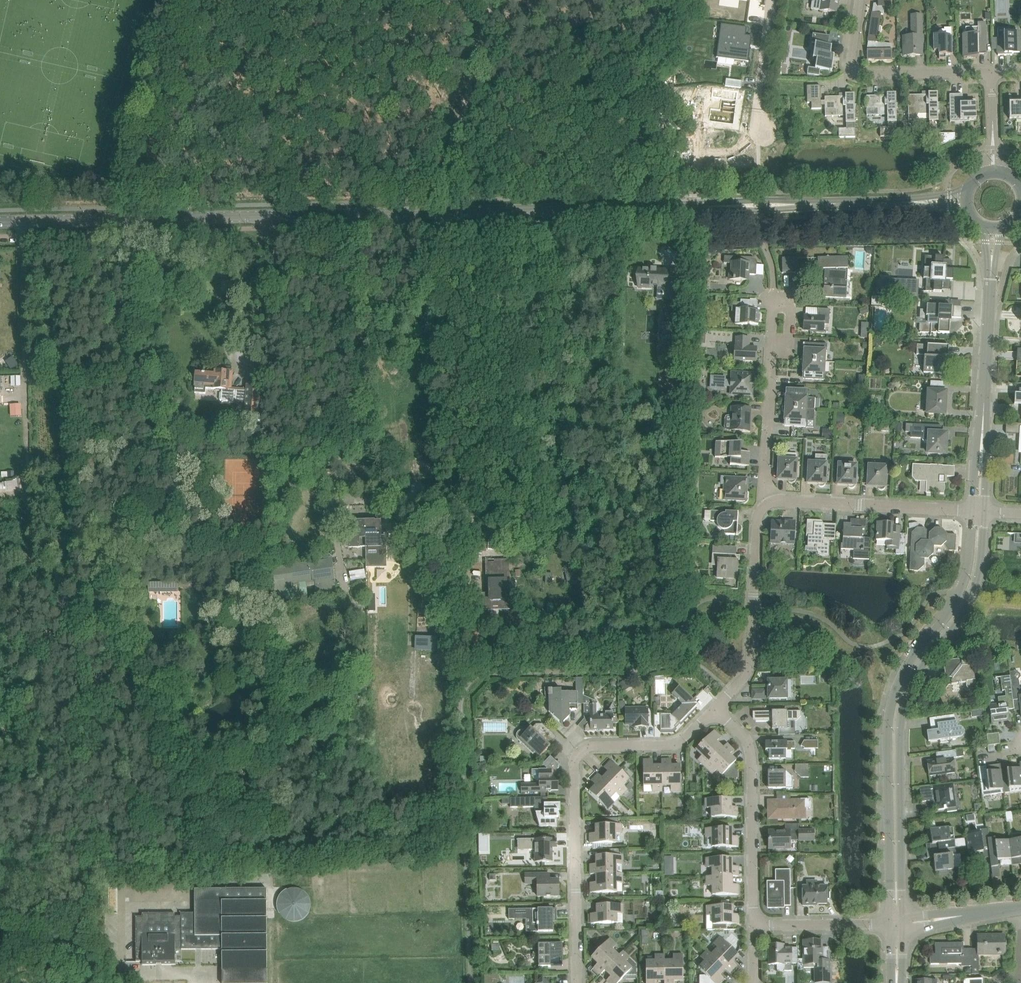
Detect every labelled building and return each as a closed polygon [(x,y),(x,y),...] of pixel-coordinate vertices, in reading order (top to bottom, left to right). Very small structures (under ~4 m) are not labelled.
[(838,13),(840,0),(813,0),(812,7),(811,9),(835,13),(838,13)] [(877,4),(874,4),(872,13),(868,42),(868,45),(870,45),(869,50),(867,50),(867,60),(875,59),(875,60),(892,60),(892,44),(877,43),(878,36),(880,36),(881,27),(879,27),(881,14),(883,14),(884,7),(891,7),(891,0),(878,0),(878,4),(877,4)] [(912,36),(903,36),(904,55),(922,55),(921,36),(923,36),(921,36),(921,15),(912,15),(912,36)] [(964,58),(977,58),(977,57),(977,53),(978,53),(978,54),(986,54),(986,53),(985,23),(985,22),(978,23),(978,27),(965,28),(965,34),(963,34),(964,39),(964,58)] [(721,24),(716,58),(748,62),(750,48),(749,48),(750,45),(751,45),(752,36),(746,35),(747,27),(737,26),(737,27),(728,26),(728,25),(721,24)] [(939,59),(943,59),(946,59),(946,55),(952,54),(951,28),(944,28),(944,30),(941,30),(939,32),(937,35),(934,35),(934,41),(934,51),(939,51),(939,59)] [(1007,28),(998,28),(998,38),(997,38),(998,56),(1006,55),(1005,55),(1005,53),(1020,53),(1019,33),(1008,33),(1008,28),(1007,28)] [(819,76),(820,70),(832,71),(834,55),(831,54),(832,46),(828,46),(829,37),(815,35),(812,35),(811,44),(815,44),(813,59),(816,59),(815,68),(808,67),(807,74),(815,75),(819,76)] [(820,86),(807,86),(807,103),(811,103),(811,109),(821,109),(821,105),(825,105),(825,110),(836,110),(836,113),(846,113),(846,128),(839,128),(839,138),(855,137),(855,114),(856,104),(855,104),(855,105),(854,104),(854,94),(845,94),(845,96),(825,97),(825,101),(823,101),(821,101),(820,86)] [(707,93),(703,120),(739,125),(743,98),(738,97),(739,91),(716,88),(715,94),(707,93)] [(877,96),(866,96),(867,109),(877,109),(877,113),(888,112),(888,115),(888,127),(880,128),(880,137),(897,136),(896,113),(898,103),(896,103),(896,93),(887,94),(887,96),(877,96)] [(928,95),(908,95),(908,120),(916,120),(919,112),(929,112),(929,127),(922,127),(922,136),(938,136),(938,112),(939,102),(938,102),(937,93),(928,93),(928,95)] [(963,94),(949,94),(950,107),(950,111),(960,111),(960,120),(976,120),(976,99),(969,100),(963,100),(963,94)] [(1009,99),(1009,119),(1020,119),(1020,98),(1016,99),(1009,99)] [(1012,126),(1004,126),(1004,134),(1012,134),(1012,126)] [(724,256),(724,263),(732,264),(731,271),(730,271),(729,279),(748,280),(748,274),(756,275),(757,261),(754,258),(744,257),(741,257),(738,260),(736,257),(724,256)] [(924,268),(923,278),(926,279),(925,291),(941,292),(942,289),(949,290),(950,280),(953,280),(953,270),(951,270),(951,260),(943,259),(943,257),(935,256),(935,259),(927,259),(927,269),(924,268)] [(818,269),(825,269),(824,287),(823,297),(846,298),(847,288),(847,279),(847,275),(846,274),(846,269),(848,269),(848,257),(818,258),(818,269)] [(797,258),(782,258),(782,273),(797,272),(797,258)] [(636,275),(636,284),(638,285),(638,287),(651,288),(651,286),(657,286),(664,286),(664,300),(674,301),(675,276),(666,276),(666,270),(657,270),(657,268),(656,268),(651,268),(650,268),(650,269),(639,269),(639,275),(636,275)] [(884,290),(905,292),(906,292),(906,280),(885,278),(884,279),(884,290)] [(872,295),(872,304),(881,304),(881,295),(872,295)] [(735,324),(750,325),(750,324),(758,324),(758,321),(760,321),(760,314),(759,314),(759,311),(751,310),(752,309),(751,308),(751,300),(741,300),(741,302),(733,302),(732,311),(736,311),(735,324)] [(920,322),(920,332),(940,333),(944,334),(949,334),(950,322),(950,321),(950,317),(952,317),(961,318),(962,307),(960,306),(944,306),(944,308),(940,308),(940,305),(927,305),(926,310),(921,309),(920,318),(926,318),(926,323),(920,322)] [(830,309),(818,309),(817,316),(804,316),(804,330),(810,330),(810,331),(824,332),(824,324),(829,325),(830,309)] [(663,324),(662,341),(672,341),(673,324),(663,324)] [(749,347),(749,338),(736,337),(736,347),(735,347),(734,360),(756,361),(757,348),(749,347)] [(875,337),(870,345),(877,349),(882,342),(875,337)] [(800,360),(800,361),(824,362),(825,351),(827,351),(827,344),(805,343),(804,355),(803,355),(802,356),(802,357),(801,358),(801,359),(801,360),(800,360)] [(917,344),(916,355),(927,355),(927,357),(926,363),(924,363),(923,373),(933,373),(935,375),(936,373),(944,374),(945,360),(946,360),(948,358),(948,356),(949,346),(927,345),(917,344)] [(802,365),(803,366),(804,366),(803,379),(825,380),(826,373),(824,373),(824,362),(800,361),(801,361),(801,362),(801,363),(801,364),(802,365)] [(258,421),(260,402),(261,385),(247,384),(247,389),(229,388),(230,372),(215,371),(215,373),(196,372),(195,393),(206,394),(206,388),(222,389),(221,399),(246,401),(245,420),(258,421)] [(715,376),(714,389),(725,389),(725,387),(730,387),(732,387),(731,394),(738,394),(738,395),(745,396),(745,395),(752,395),(752,388),(754,388),(754,381),(753,381),(753,374),(746,374),(746,373),(739,372),(739,374),(732,373),(732,380),(731,380),(725,380),(726,377),(715,376)] [(923,406),(923,407),(923,408),(923,409),(924,409),(924,410),(925,411),(926,411),(927,411),(927,412),(927,413),(945,414),(945,403),(945,399),(946,392),(945,392),(944,392),(944,386),(943,386),(943,382),(931,381),(930,391),(928,391),(928,402),(928,403),(927,403),(926,403),(925,403),(925,404),(924,405),(923,406)] [(782,407),(782,408),(813,409),(814,402),(813,399),(810,397),(808,397),(809,396),(809,393),(809,391),(786,390),(786,398),(786,402),(785,402),(784,403),(783,405),(783,406),(782,407)] [(728,430),(749,431),(750,408),(731,407),(731,415),(728,415),(726,415),(726,416),(725,416),(725,417),(724,418),(724,419),(724,426),(724,427),(725,428),(725,429),(726,429),(726,430),(728,430)] [(782,408),(782,410),(783,411),(783,412),(784,414),(785,414),(785,418),(785,426),(807,427),(807,420),(813,419),(813,409),(782,408)] [(836,412),(836,422),(845,423),(845,412),(836,412)] [(1006,423),(1005,433),(1020,434),(1020,424),(1006,423)] [(928,443),(928,453),(937,453),(937,452),(946,452),(946,440),(944,440),(945,436),(947,436),(947,433),(941,433),(941,426),(906,424),(906,432),(911,432),(910,437),(923,438),(923,439),(924,440),(924,441),(925,441),(926,442),(927,443),(928,443)] [(825,428),(825,439),(833,439),(834,428),(825,428)] [(479,436),(479,452),(488,452),(488,436),(479,436)] [(730,465),(749,466),(750,452),(741,451),(741,443),(716,441),(715,457),(730,458),(730,465)] [(793,483),(794,482),(795,482),(795,481),(796,480),(797,454),(785,453),(785,457),(779,457),(778,479),(788,480),(788,481),(789,481),(789,482),(790,483),(791,483),(792,483),(793,483)] [(809,460),(808,483),(818,483),(818,484),(818,485),(819,486),(820,486),(820,487),(821,487),(822,487),(823,487),(824,486),(825,485),(825,484),(826,484),(826,483),(827,455),(816,455),(816,461),(809,460)] [(855,485),(856,483),(857,465),(845,464),(846,462),(839,462),(838,484),(848,485),(848,486),(849,487),(850,488),(851,488),(852,488),(853,488),(854,488),(855,487),(855,486),(855,485)] [(887,466),(877,466),(875,466),(876,464),(869,463),(867,486),(878,486),(878,487),(878,488),(879,489),(880,490),(881,490),(882,490),(883,490),(884,489),(885,488),(885,487),(886,483),(887,466)] [(926,482),(926,493),(944,494),(945,476),(954,477),(955,466),(943,466),(943,465),(930,465),(912,464),(912,477),(915,481),(926,482)] [(721,477),(721,485),(724,485),(723,500),(747,501),(748,478),(721,477)] [(738,525),(738,512),(711,511),(710,521),(717,521),(717,523),(717,524),(718,526),(719,527),(720,528),(721,529),(723,530),(724,530),(724,535),(737,535),(737,533),(738,533),(739,532),(741,531),(741,530),(742,528),(741,527),(740,526),(739,525),(738,525)] [(820,520),(807,520),(806,536),(808,537),(807,546),(815,546),(815,548),(816,548),(816,550),(817,551),(818,553),(820,554),(821,555),(823,556),(828,556),(829,539),(835,540),(836,524),(823,524),(823,523),(819,523),(820,520)] [(851,523),(844,523),(843,544),(850,544),(850,550),(854,550),(853,558),(869,559),(870,539),(862,538),(862,529),(865,529),(865,521),(855,520),(855,524),(851,524),(851,523)] [(356,522),(350,522),(350,538),(351,538),(351,547),(366,547),(365,521),(356,521),(356,522)] [(374,521),(365,521),(366,547),(366,566),(372,566),(386,566),(385,546),(386,546),(386,536),(381,536),(380,521),(374,521)] [(794,544),(795,521),(787,521),(787,522),(772,521),(771,541),(782,541),(782,543),(794,544)] [(877,522),(877,524),(876,540),(887,541),(887,549),(895,549),(895,554),(904,555),(905,534),(899,534),(900,526),(893,526),(893,523),(877,522)] [(911,546),(909,549),(911,552),(910,571),(913,571),(918,571),(924,566),(924,558),(928,559),(933,554),(934,547),(941,547),(943,545),(949,551),(955,551),(956,535),(947,534),(942,529),(934,528),(932,531),(929,528),(927,530),(925,528),(917,527),(912,532),(911,546)] [(736,560),(737,548),(713,546),(712,556),(716,560),(718,560),(717,577),(737,578),(738,560),(736,560)] [(419,547),(419,575),(431,575),(432,547),(419,547)] [(325,560),(272,568),(274,587),(315,581),(317,596),(338,593),(331,551),(324,552),(325,560)] [(491,584),(467,584),(468,599),(481,599),(481,597),(509,597),(509,562),(503,562),(503,552),(489,552),(489,575),(491,575),(491,584)] [(567,580),(573,579),(572,576),(573,576),(572,574),(580,572),(579,567),(571,568),(570,566),(564,567),(567,580)] [(349,570),(350,579),(365,578),(364,569),(349,570)] [(951,681),(951,684),(959,684),(961,684),(961,683),(966,683),(966,686),(966,687),(967,688),(968,689),(969,690),(970,690),(971,690),(976,689),(973,660),(966,661),(966,659),(961,660),(944,662),(946,678),(950,678),(952,680),(951,681)] [(1009,671),(1010,675),(1012,696),(1014,710),(1015,710),(1014,707),(1020,706),(1020,710),(1020,714),(1020,695),(1020,688),(1019,680),(1020,676),(1020,674),(1017,671),(1017,670),(1009,671)] [(999,704),(989,705),(991,723),(1010,721),(1008,710),(1014,709),(1014,710),(1012,696),(1010,675),(1003,676),(1000,676),(1002,691),(1005,690),(1006,696),(998,697),(999,704)] [(628,678),(621,682),(626,689),(632,685),(628,678)] [(787,698),(787,679),(768,680),(768,690),(753,690),(753,699),(787,698)] [(681,723),(681,722),(688,715),(691,712),(697,706),(696,706),(695,706),(695,703),(696,703),(697,703),(691,697),(688,694),(687,694),(679,686),(672,694),(682,704),(682,706),(673,715),(672,713),(654,713),(655,725),(660,725),(660,730),(660,731),(672,731),(674,730),(676,728),(675,726),(679,722),(680,723),(680,724),(681,723)] [(551,689),(549,689),(549,702),(549,712),(559,722),(560,722),(564,722),(566,719),(567,719),(569,717),(569,716),(569,710),(578,710),(578,704),(577,692),(561,692),(561,689),(551,689)] [(597,700),(584,694),(584,704),(584,715),(590,715),(590,721),(585,727),(585,732),(595,731),(595,730),(598,730),(604,730),(613,729),(613,723),(619,723),(619,716),(619,714),(613,714),(605,714),(600,715),(597,715),(597,703),(597,700)] [(625,708),(625,724),(634,724),(634,727),(648,727),(648,708),(625,708)] [(772,711),(753,711),(753,718),(756,721),(772,721),(772,729),(778,729),(778,735),(795,734),(795,721),(797,721),(801,716),(801,711),(787,711),(787,710),(772,711)] [(959,727),(958,727),(957,721),(955,721),(954,715),(929,718),(931,726),(933,726),(934,730),(928,731),(927,730),(929,743),(929,742),(960,737),(961,737),(962,736),(963,736),(963,735),(964,734),(964,733),(964,732),(964,731),(963,730),(963,729),(962,728),(961,728),(961,727),(960,727),(959,727)] [(519,740),(533,753),(535,751),(540,756),(550,746),(541,737),(543,734),(544,735),(549,730),(542,724),(536,724),(532,728),(531,727),(526,732),(525,731),(524,731),(522,730),(521,731),(520,731),(519,731),(518,732),(518,733),(517,734),(517,735),(517,736),(517,737),(517,738),(518,738),(518,739),(519,740)] [(704,757),(700,762),(705,767),(727,744),(727,743),(723,748),(715,740),(719,736),(714,731),(696,749),(704,757)] [(804,749),(818,748),(818,740),(804,740),(801,746),(804,748),(804,749)] [(787,741),(765,742),(766,751),(767,751),(767,752),(768,752),(769,752),(769,759),(786,758),(786,751),(791,751),(791,749),(795,749),(795,741),(787,742),(787,741)] [(705,767),(711,772),(715,768),(722,775),(724,773),(729,777),(736,777),(736,779),(737,779),(737,767),(733,764),(736,761),(728,753),(732,748),(727,744),(705,767)] [(953,758),(956,757),(955,752),(955,750),(938,752),(939,759),(927,761),(929,776),(938,775),(938,777),(946,776),(946,774),(955,772),(953,758)] [(668,759),(661,760),(662,792),(662,786),(673,785),(673,791),(681,791),(680,765),(669,765),(668,759)] [(536,787),(521,787),(521,792),(546,792),(546,790),(548,790),(550,792),(552,790),(558,790),(558,776),(560,775),(556,771),(559,767),(558,766),(560,765),(559,764),(559,762),(557,762),(555,760),(547,768),(546,769),(531,769),(531,777),(536,781),(539,781),(539,784),(538,784),(536,785),(536,787)] [(655,792),(662,792),(661,760),(661,765),(650,766),(650,760),(643,760),(643,786),(655,786),(655,792)] [(629,779),(611,761),(606,766),(610,770),(602,778),(598,774),(621,796),(627,790),(623,786),(629,779)] [(986,766),(979,767),(982,796),(1003,793),(999,764),(989,766),(990,772),(987,772),(986,766)] [(999,764),(1003,793),(1010,792),(1009,789),(1020,787),(1020,771),(1020,768),(1007,770),(1006,764),(999,764)] [(785,770),(768,771),(768,784),(768,789),(773,789),(792,788),(792,777),(785,770)] [(621,796),(598,774),(593,779),(597,783),(589,791),(608,810),(613,804),(608,800),(616,792),(621,796)] [(957,811),(953,786),(946,787),(945,784),(920,788),(921,802),(934,800),(937,802),(935,804),(936,810),(947,809),(947,812),(957,811)] [(539,827),(557,827),(557,819),(560,818),(558,811),(561,810),(560,803),(548,804),(548,797),(510,798),(510,799),(510,804),(510,807),(534,807),(536,813),(539,826),(539,827)] [(731,798),(705,798),(705,806),(711,806),(711,817),(737,817),(737,810),(731,810),(731,798)] [(773,807),(768,807),(769,819),(770,819),(770,823),(778,823),(778,818),(799,818),(798,808),(805,808),(810,808),(810,799),(801,799),(801,800),(789,800),(777,800),(773,801),(773,807)] [(982,803),(974,804),(975,811),(983,810),(982,803)] [(596,836),(590,836),(590,843),(603,843),(603,847),(613,847),(613,843),(616,843),(616,834),(616,831),(622,831),(622,824),(620,824),(620,818),(606,818),(606,824),(596,824),(596,833),(596,836)] [(926,844),(927,851),(955,848),(953,827),(930,830),(932,844),(926,844)] [(732,839),(732,828),(706,828),(706,835),(712,835),(712,847),(717,847),(726,847),(738,847),(738,839),(732,839)] [(980,833),(966,835),(967,838),(968,846),(969,854),(982,852),(983,858),(990,857),(988,839),(987,829),(980,829),(980,833)] [(785,830),(769,831),(769,849),(790,848),(790,841),(799,840),(814,840),(814,830),(799,830),(799,833),(790,833),(790,830),(785,830)] [(1012,865),(1020,864),(1020,860),(1020,857),(1020,835),(1013,836),(1013,839),(1009,840),(1012,865)] [(995,838),(988,839),(990,857),(991,867),(998,866),(997,860),(1001,860),(1002,866),(1012,865),(1009,840),(995,842),(995,838)] [(529,839),(518,839),(518,846),(529,846),(529,851),(535,850),(535,862),(552,862),(552,847),(557,847),(557,839),(552,839),(529,839)] [(955,848),(927,851),(927,858),(933,857),(935,871),(940,871),(940,874),(939,874),(949,873),(948,873),(947,870),(954,869),(952,855),(956,854),(955,848)] [(596,867),(590,867),(590,874),(596,874),(616,874),(616,862),(622,862),(622,855),(620,855),(611,855),(596,855),(596,864),(596,867)] [(789,855),(784,860),(790,865),(794,860),(789,855)] [(732,869),(732,857),(706,858),(706,865),(712,865),(712,876),(738,876),(738,869),(732,869)] [(768,889),(767,889),(768,908),(778,908),(778,906),(791,906),(790,869),(775,870),(776,890),(768,890),(768,889)] [(549,880),(549,874),(525,874),(525,884),(537,883),(538,897),(559,896),(559,880),(549,880)] [(596,885),(590,885),(590,893),(617,892),(616,881),(622,881),(622,874),(616,874),(596,874),(596,885)] [(738,876),(712,876),(706,876),(706,883),(712,883),(712,895),(738,894),(738,887),(732,887),(732,876),(738,876)] [(802,886),(803,906),(817,905),(817,904),(827,904),(827,900),(830,898),(829,893),(827,892),(827,886),(817,886),(817,881),(806,881),(806,886),(802,886)] [(135,917),(136,962),(142,962),(142,965),(176,965),(176,962),(182,961),(182,949),(222,949),(222,982),(267,982),(266,889),(195,889),(195,913),(181,913),(181,916),(175,916),(175,913),(142,913),(142,917),(135,917)] [(309,920),(309,889),(279,889),(278,919),(309,920)] [(623,911),(623,904),(597,904),(597,916),(591,916),(591,923),(617,923),(617,911),(623,911)] [(721,906),(707,906),(707,915),(713,915),(713,930),(728,930),(728,924),(739,924),(739,917),(733,917),(733,915),(733,905),(730,905),(721,906)] [(532,909),(526,909),(526,917),(529,917),(529,932),(538,932),(553,931),(553,921),(553,917),(557,917),(557,908),(532,909)] [(17,925),(15,925),(15,927),(17,927),(17,930),(23,929),(23,924),(20,925),(20,922),(18,922),(18,925),(17,925)] [(978,949),(972,949),(972,966),(972,968),(972,973),(972,974),(979,974),(978,955),(990,955),(990,952),(1004,952),(1004,954),(1005,954),(1004,935),(991,935),(991,938),(988,938),(988,937),(978,937),(978,949)] [(707,950),(730,972),(735,968),(731,963),(739,955),(720,937),(715,942),(719,946),(712,954),(707,950)] [(615,943),(610,938),(591,957),(600,965),(596,969),(601,974),(619,955),(611,948),(615,943)] [(830,960),(823,960),(822,956),(821,956),(820,942),(822,941),(822,940),(803,941),(804,964),(804,968),(815,968),(815,982),(830,982),(830,960)] [(562,943),(550,943),(538,944),(539,967),(551,966),(550,960),(562,957),(562,943)] [(961,966),(972,966),(972,949),(964,949),(964,946),(958,946),(958,943),(935,943),(935,951),(935,954),(931,954),(931,964),(961,964),(961,966)] [(784,945),(768,945),(769,964),(777,964),(777,970),(784,970),(784,971),(792,971),(791,964),(798,963),(797,959),(797,947),(784,948),(784,945)] [(707,950),(702,955),(707,959),(698,968),(705,975),(700,974),(700,982),(720,982),(722,981),(718,976),(726,969),(730,973),(730,972),(707,950)] [(619,955),(601,974),(605,970),(613,978),(609,982),(610,982),(618,982),(629,972),(636,972),(636,975),(636,964),(623,951),(619,955)] [(642,966),(642,974),(646,974),(646,982),(653,982),(653,981),(664,980),(665,980),(664,960),(664,954),(657,955),(658,961),(646,961),(646,966),(642,966)] [(683,980),(683,954),(676,954),(676,960),(664,960),(665,980),(664,980),(664,982),(672,982),(672,980),(683,980)] [(492,981),(499,980),(498,974),(484,974),(484,982),(492,982),(492,981)]
